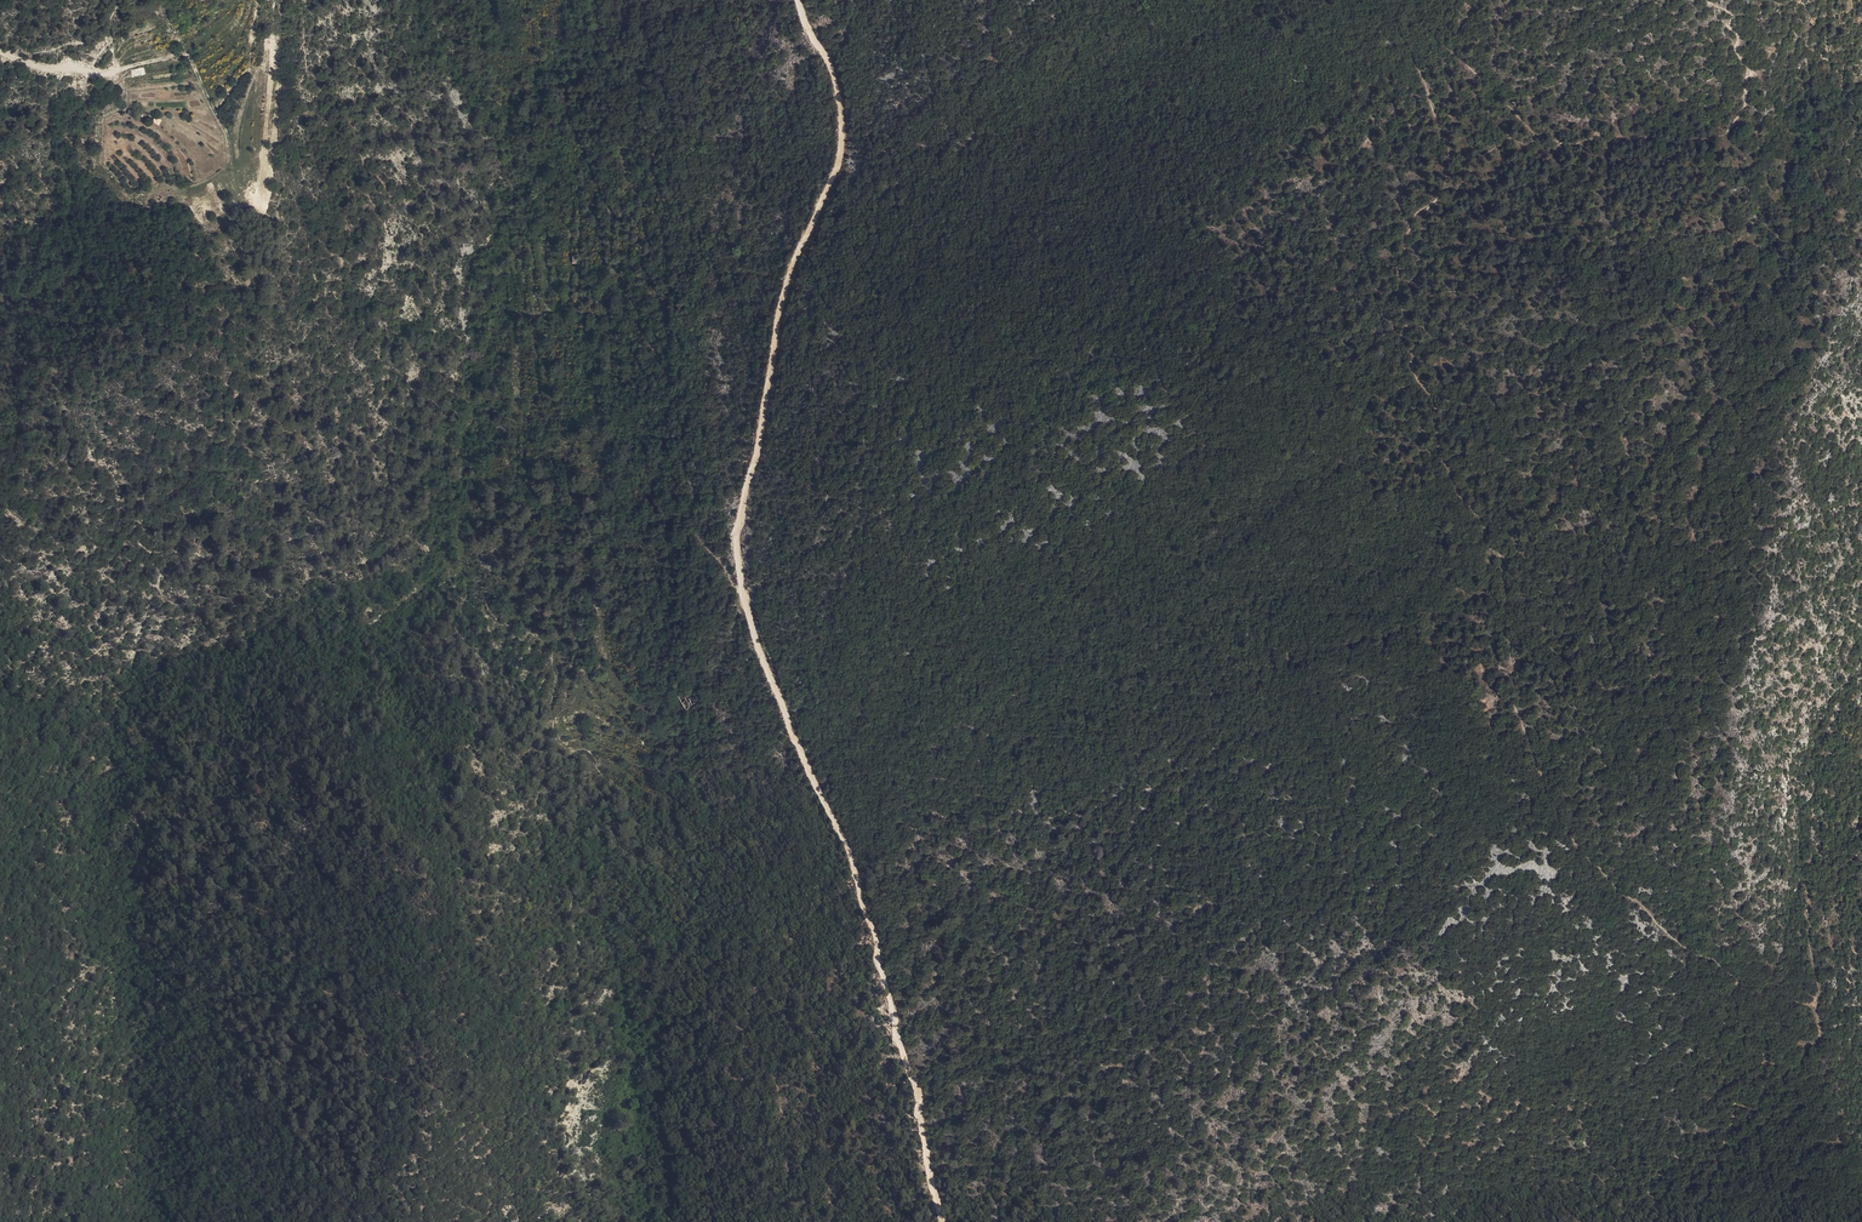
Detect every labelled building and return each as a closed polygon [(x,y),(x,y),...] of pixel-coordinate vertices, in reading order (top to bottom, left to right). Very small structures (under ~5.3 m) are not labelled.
[(188,10),(178,12),(179,21),(190,19),(188,10)] [(169,23),(175,22),(179,21),(178,12),(171,13),(170,11),(167,12),(169,23)] [(131,70),(132,77),(145,74),(143,67),(131,70)] [(566,256),(567,262),(579,260),(578,254),(566,256)] [(924,544),(925,556),(932,555),(932,544),(924,544)] [(694,707),(699,704),(692,693),(690,694),(688,692),(686,694),(694,707)] [(689,713),(692,712),(693,710),(692,708),(685,697),(681,700),(689,713)] [(693,710),(692,712),(696,718),(704,712),(699,704),(694,707),(692,708),(693,710)] [(705,831),(700,836),(700,837),(708,845),(713,840),(705,831)]
